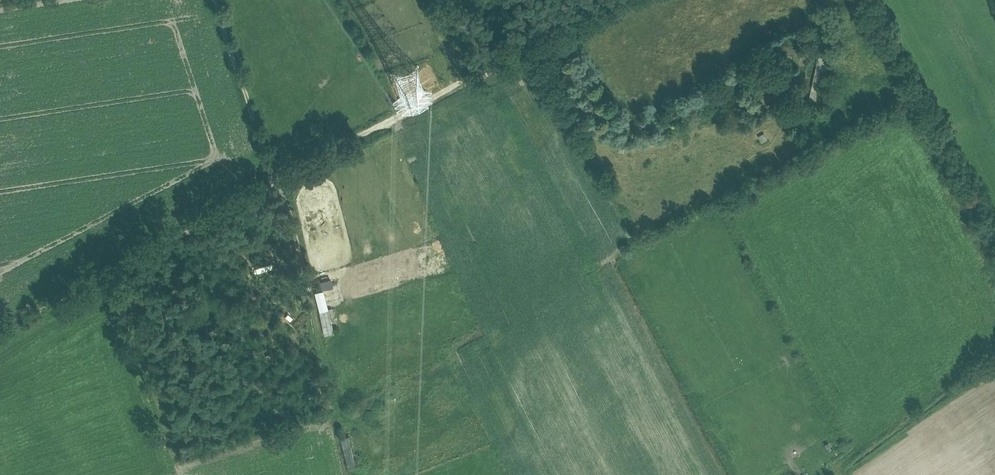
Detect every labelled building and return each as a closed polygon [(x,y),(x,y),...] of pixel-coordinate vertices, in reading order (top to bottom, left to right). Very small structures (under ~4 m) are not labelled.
[(764,66),(772,64),(768,54),(754,59),(756,64),(758,63),(759,66),(764,65),(764,66)] [(830,61),(818,59),(809,103),(821,106),(825,88),(830,89),(832,82),(829,81),(829,78),(827,77),(830,61)] [(792,93),(800,95),(803,80),(798,79),(797,85),(794,84),(792,93)] [(758,139),(761,145),(767,142),(764,135),(758,139)] [(320,284),(322,291),(334,288),(332,281),(320,284)] [(328,310),(324,292),(315,295),(324,336),(334,334),(330,316),(334,315),(332,309),(328,310)] [(285,327),(292,317),(286,314),(280,323),(285,327)] [(353,454),(348,437),(340,439),(348,469),(361,466),(358,453),(353,454)]
